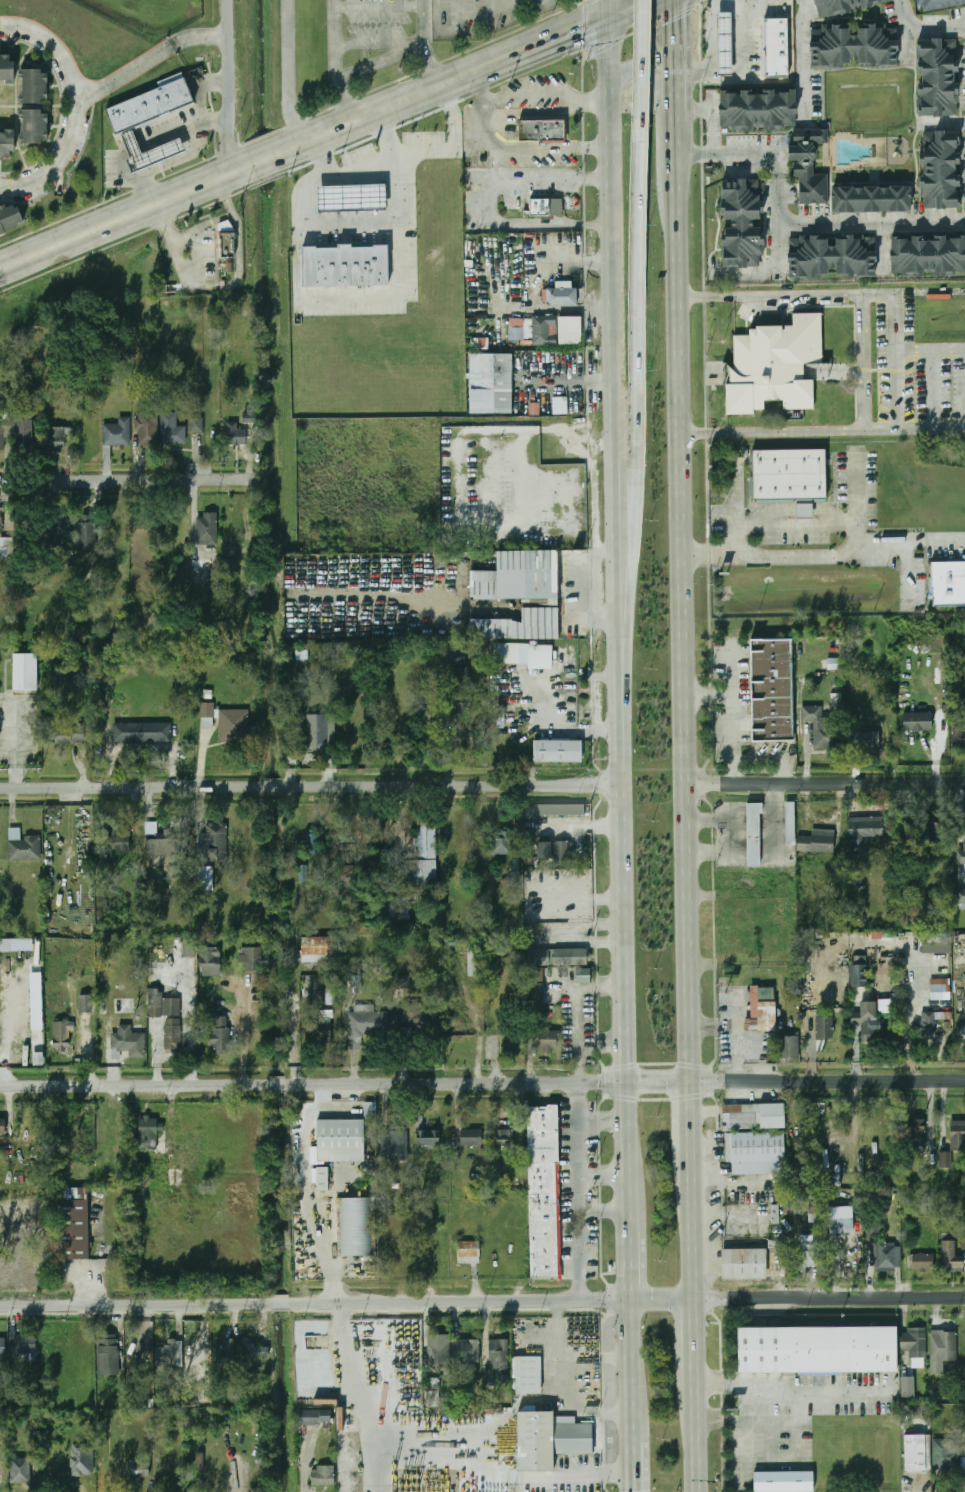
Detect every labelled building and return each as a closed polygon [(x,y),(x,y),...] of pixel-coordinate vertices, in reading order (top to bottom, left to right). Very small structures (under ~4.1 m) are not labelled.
[(891,0),(814,0),(819,19),(891,0)] [(918,9),(964,3),(964,0),(917,0),(918,9)] [(714,12),(728,12),(728,75),(714,75),(714,12)] [(761,75),(761,18),(784,18),(784,75),(761,75)] [(896,66),(895,28),(886,28),(886,26),(807,26),(807,66),(852,66),(896,66)] [(956,39),(916,39),(916,118),(956,118),(956,39)] [(13,81),(12,54),(0,54),(0,81),(13,81)] [(20,69),(20,103),(45,103),(45,69),(20,69)] [(106,109),(184,76),(194,101),(116,133),(106,109)] [(717,90),(717,129),(795,129),(795,90),(717,90)] [(45,143),(45,110),(19,110),(19,143),(45,143)] [(520,121),(566,120),(566,141),(521,142),(520,121)] [(132,157),(122,133),(132,129),(142,153),(180,137),(186,150),(132,173),(127,159),(132,157)] [(826,129),(784,130),(784,161),(793,161),(793,177),(798,177),(798,204),(827,204),(827,175),(813,175),(812,144),(827,144),(826,129)] [(957,209),(958,131),(921,130),(919,208),(957,209)] [(11,160),(11,132),(0,132),(0,160),(11,160)] [(760,266),(759,179),(720,179),(720,267),(760,266)] [(315,212),(314,185),(384,184),(384,211),(315,212)] [(909,186),(831,186),(831,213),(909,213),(909,186)] [(530,199),(563,199),(563,216),(531,217),(531,215),(524,215),(524,211),(531,211),(530,199)] [(12,203),(0,208),(0,234),(21,225),(12,203)] [(220,231),(217,226),(230,220),(234,226),(236,231),(236,260),(220,260),(219,232),(220,231)] [(964,274),(964,236),(889,237),(890,276),(964,274)] [(874,237),(787,238),(788,278),(874,277),(874,237)] [(311,248),(333,247),(333,243),(348,243),(348,247),(369,247),(369,244),(385,244),(385,286),(300,288),(300,246),(311,246),(311,248)] [(547,289),(547,306),(577,306),(577,289),(547,289)] [(796,322),(796,309),(825,309),(826,359),(807,359),(807,376),(816,376),(817,405),(787,405),(787,396),(767,396),(768,405),(757,405),(757,410),(729,410),(729,380),(733,380),(732,364),(737,364),(737,331),(753,331),(752,325),(759,325),(759,323),(785,322),(785,326),(788,326),(788,322),(796,322)] [(532,345),(580,345),(580,316),(532,316),(532,329),(525,329),(525,338),(532,338),(532,345)] [(492,414),(511,414),(512,354),(493,354),(492,414)] [(568,414),(568,397),(553,397),(553,414),(568,414)] [(158,442),(158,412),(136,412),(136,442),(158,442)] [(161,412),(161,445),(185,445),(185,427),(177,427),(177,412),(161,412)] [(253,413),(242,416),(244,424),(255,421),(253,413)] [(117,423),(103,423),(103,445),(130,445),(130,417),(117,417),(117,423)] [(14,450),(35,450),(35,418),(14,418),(14,450)] [(202,431),(202,418),(191,418),(191,431),(202,431)] [(245,430),(237,430),(237,422),(226,422),(226,445),(245,445),(245,430)] [(48,451),(64,451),(64,427),(48,427),(48,451)] [(753,451),(829,449),(829,498),(753,499),(753,451)] [(813,517),(812,504),(796,504),(797,518),(813,517)] [(196,543),(218,543),(218,514),(196,514),(196,543)] [(73,536),(72,516),(47,517),(47,537),(73,536)] [(96,522),(78,522),(78,546),(96,546),(96,522)] [(14,559),(14,538),(0,538),(0,559),(14,559)] [(557,551),(496,551),(496,571),(470,571),(470,600),(557,600),(557,551)] [(931,562),(931,606),(964,606),(964,562),(931,562)] [(193,585),(209,585),(209,569),(193,569),(193,585)] [(543,639),(543,608),(521,608),(521,620),(469,619),(469,638),(543,639)] [(752,640),(795,639),(798,740),(755,741),(752,640)] [(528,663),(528,644),(492,644),(492,663),(528,663)] [(13,654),(14,690),(38,690),(37,653),(13,654)] [(249,741),(249,709),(214,709),(214,702),(201,702),(201,727),(217,727),(218,741),(249,741)] [(822,706),(802,707),(802,722),(814,722),(814,749),(834,749),(833,726),(822,726),(822,706)] [(13,740),(13,709),(0,709),(0,740),(13,740)] [(932,712),(902,712),(902,730),(932,730),(932,712)] [(327,749),(327,714),(307,714),(307,749),(327,749)] [(113,722),(113,741),(171,741),(171,722),(113,722)] [(53,743),(83,743),(83,726),(53,726),(53,743)] [(964,749),(964,729),(953,729),(953,749),(964,749)] [(879,746),(879,732),(849,732),(849,746),(879,746)] [(534,741),(584,741),(584,764),(534,764),(534,741)] [(786,841),(795,841),(795,802),(786,802),(786,841)] [(760,804),(746,804),(746,867),(760,867),(760,804)] [(527,805),(527,816),(585,816),(585,805),(527,805)] [(436,884),(436,818),(417,818),(417,859),(409,859),(409,884),(436,884)] [(847,838),(855,838),(855,846),(864,846),(864,838),(885,838),(885,818),(847,818),(847,838)] [(939,823),(922,822),(922,844),(939,845),(939,823)] [(226,861),(225,823),(204,823),(205,861),(226,861)] [(20,827),(8,827),(8,860),(40,860),(40,836),(20,836),(20,827)] [(491,855),(512,855),(512,830),(491,830),(491,855)] [(833,853),(833,830),(811,830),(811,852),(833,853)] [(129,853),(129,833),(108,833),(108,853),(129,853)] [(321,853),(321,833),(305,833),(305,853),(321,853)] [(146,838),(146,856),(180,856),(180,838),(146,838)] [(964,841),(964,849),(957,849),(957,864),(964,864),(964,872),(964,841)] [(536,860),(553,860),(553,865),(573,865),(573,842),(536,842),(536,860)] [(199,866),(199,891),(213,891),(213,866),(199,866)] [(334,964),(334,937),(301,937),(301,964),(334,964)] [(33,951),(33,940),(0,938),(0,949),(33,951)] [(183,957),(196,957),(196,939),(184,939),(183,957)] [(499,982),(499,946),(468,947),(468,976),(483,976),(483,983),(499,982)] [(199,976),(220,976),(220,947),(199,947),(199,976)] [(262,947),(239,947),(239,964),(245,964),(245,973),(262,973),(262,947)] [(586,965),(586,948),(551,948),(551,965),(586,965)] [(851,987),(866,987),(866,955),(850,956),(851,987)] [(542,968),(535,968),(535,982),(526,982),(526,1006),(542,1006),(542,968)] [(590,982),(590,969),(575,969),(575,982),(590,982)] [(951,973),(931,973),(931,999),(951,999),(951,973)] [(410,976),(398,975),(397,987),(410,988),(410,976)] [(326,1003),(336,1003),(336,978),(326,978),(326,1003)] [(751,1019),(744,1019),(744,1031),(775,1031),(775,987),(751,987),(751,1019)] [(92,1024),(92,995),(80,995),(80,1024),(92,1024)] [(161,996),(149,996),(149,1016),(161,1016),(161,996)] [(877,1002),(860,1002),(860,1013),(851,1013),(851,1025),(861,1025),(861,1034),(877,1034),(877,1002)] [(421,1003),(402,1003),(402,1032),(439,1032),(439,1011),(421,1011),(421,1003)] [(306,1023),(306,1043),(331,1043),(331,1011),(320,1011),(320,1023),(306,1023)] [(349,1011),(349,1047),(363,1047),(363,1040),(378,1040),(378,1011),(349,1011)] [(935,1039),(935,1012),(920,1012),(920,1039),(935,1039)] [(145,1026),(116,1025),(117,1016),(100,1015),(99,1033),(108,1033),(108,1057),(125,1058),(125,1057),(144,1057),(145,1026)] [(208,1044),(214,1044),(214,1052),(229,1052),(229,1016),(214,1016),(214,1033),(208,1033),(208,1044)] [(816,1040),(833,1040),(833,1016),(816,1016),(816,1040)] [(181,1050),(181,1018),(164,1018),(164,1050),(181,1050)] [(53,1051),(72,1051),(72,1021),(53,1021),(53,1051)] [(557,1031),(537,1031),(537,1050),(557,1050),(557,1031)] [(799,1062),(799,1036),(780,1036),(780,1062),(799,1062)] [(365,1102),(364,1119),(375,1119),(375,1103),(365,1102)] [(785,1104),(723,1104),(724,1129),(785,1128),(785,1104)] [(549,1108),(549,1105),(560,1105),(561,1164),(557,1164),(559,1279),(531,1279),(529,1109),(549,1108)] [(142,1166),(165,1166),(165,1135),(163,1135),(163,1124),(156,1124),(156,1116),(141,1116),(142,1166)] [(316,1160),(366,1161),(366,1119),(316,1119),(316,1160)] [(924,1120),(900,1120),(900,1148),(924,1148),(924,1120)] [(950,1121),(950,1152),(939,1152),(940,1168),(951,1168),(951,1153),(964,1153),(964,1121),(950,1121)] [(439,1129),(416,1129),(416,1146),(439,1146),(439,1129)] [(482,1129),(460,1129),(460,1146),(482,1146),(482,1129)] [(514,1129),(496,1129),(496,1148),(514,1148),(514,1129)] [(382,1160),(407,1160),(407,1131),(382,1131),(382,1160)] [(786,1132),(726,1132),(726,1175),(786,1175),(786,1132)] [(328,1167),(316,1167),(316,1189),(328,1189),(328,1167)] [(197,1169),(166,1169),(166,1186),(197,1186),(197,1169)] [(816,1199),(816,1184),(789,1184),(789,1199),(816,1199)] [(87,1258),(87,1198),(58,1198),(58,1258),(87,1258)] [(372,1198),(340,1198),(341,1256),(373,1255),(372,1198)] [(854,1218),(828,1218),(828,1232),(854,1232),(854,1218)] [(801,1238),(801,1267),(822,1267),(822,1238),(801,1238)] [(785,1240),(769,1240),(769,1278),(785,1278),(785,1240)] [(942,1240),(942,1272),(964,1272),(964,1258),(954,1258),(954,1240),(942,1240)] [(479,1241),(457,1241),(457,1263),(479,1263),(479,1241)] [(876,1269),(901,1269),(901,1243),(876,1243),(876,1269)] [(723,1249),(767,1249),(767,1278),(723,1278),(723,1249)] [(911,1269),(934,1269),(934,1253),(911,1253),(911,1269)] [(740,1326),(899,1326),(899,1370),(740,1370),(740,1326)] [(926,1352),(926,1329),(901,1329),(901,1352),(926,1352)] [(34,1353),(34,1331),(9,1331),(9,1353),(34,1353)] [(956,1360),(956,1333),(934,1333),(934,1359),(932,1359),(932,1373),(944,1373),(944,1360),(956,1360)] [(97,1334),(97,1376),(118,1376),(118,1334),(97,1334)] [(391,1354),(400,1354),(400,1365),(421,1365),(421,1336),(399,1336),(399,1341),(391,1341),(391,1354)] [(428,1364),(451,1364),(451,1337),(428,1337),(428,1364)] [(268,1358),(268,1346),(253,1346),(253,1338),(240,1338),(240,1358),(268,1358)] [(479,1339),(454,1339),(454,1362),(479,1362),(479,1339)] [(508,1339),(489,1339),(489,1370),(508,1370),(508,1339)] [(133,1348),(136,1377),(147,1376),(146,1361),(151,1361),(150,1351),(139,1352),(138,1341),(135,1341),(136,1348),(133,1348)] [(182,1343),(156,1344),(157,1367),(182,1367),(182,1343)] [(228,1357),(228,1347),(215,1347),(215,1357),(228,1357)] [(541,1356),(514,1357),(514,1394),(541,1394),(541,1356)] [(914,1376),(901,1377),(902,1397),(915,1397),(914,1376)] [(425,1407),(440,1407),(440,1378),(425,1378),(425,1407)] [(298,1425),(329,1425),(329,1410),(298,1410),(298,1425)] [(517,1411),(517,1470),(553,1470),(553,1453),(592,1454),(593,1422),(553,1422),(553,1411),(517,1411)] [(904,1471),(929,1471),(929,1434),(904,1434),(904,1471)] [(358,1470),(358,1435),(340,1435),(340,1470),(358,1470)] [(934,1439),(934,1468),(959,1468),(959,1439),(934,1439)] [(70,1476),(92,1476),(92,1444),(70,1444),(70,1476)] [(36,1465),(31,1465),(31,1457),(10,1457),(10,1482),(36,1482),(36,1465)] [(128,1461),(128,1477),(148,1477),(148,1461),(128,1461)] [(334,1485),(334,1465),(311,1465),(311,1485),(334,1485)] [(812,1472),(813,1491),(754,1491),(753,1473),(812,1472)]
